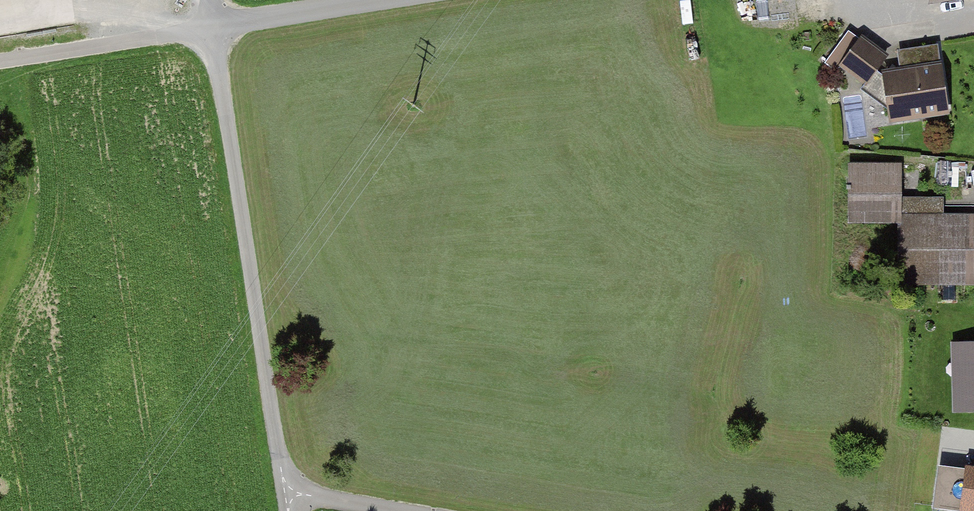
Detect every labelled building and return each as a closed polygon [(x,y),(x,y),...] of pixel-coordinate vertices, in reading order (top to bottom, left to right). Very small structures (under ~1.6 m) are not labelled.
[(858,39),(848,32),(825,63),(835,70),(858,39)] [(887,57),(860,38),(839,69),(866,88),(887,57)] [(938,45),(898,51),(900,69),(941,63),(938,45)] [(884,73),(891,123),(952,114),(945,64),(884,73)] [(902,164),(847,164),(847,225),(902,225),(902,164)] [(908,214),(908,287),(973,288),(973,215),(908,214)] [(968,344),(969,383),(955,383),(956,410),(973,409),(973,343),(968,344)] [(940,466),(935,505),(973,510),(973,471),(940,466)]
